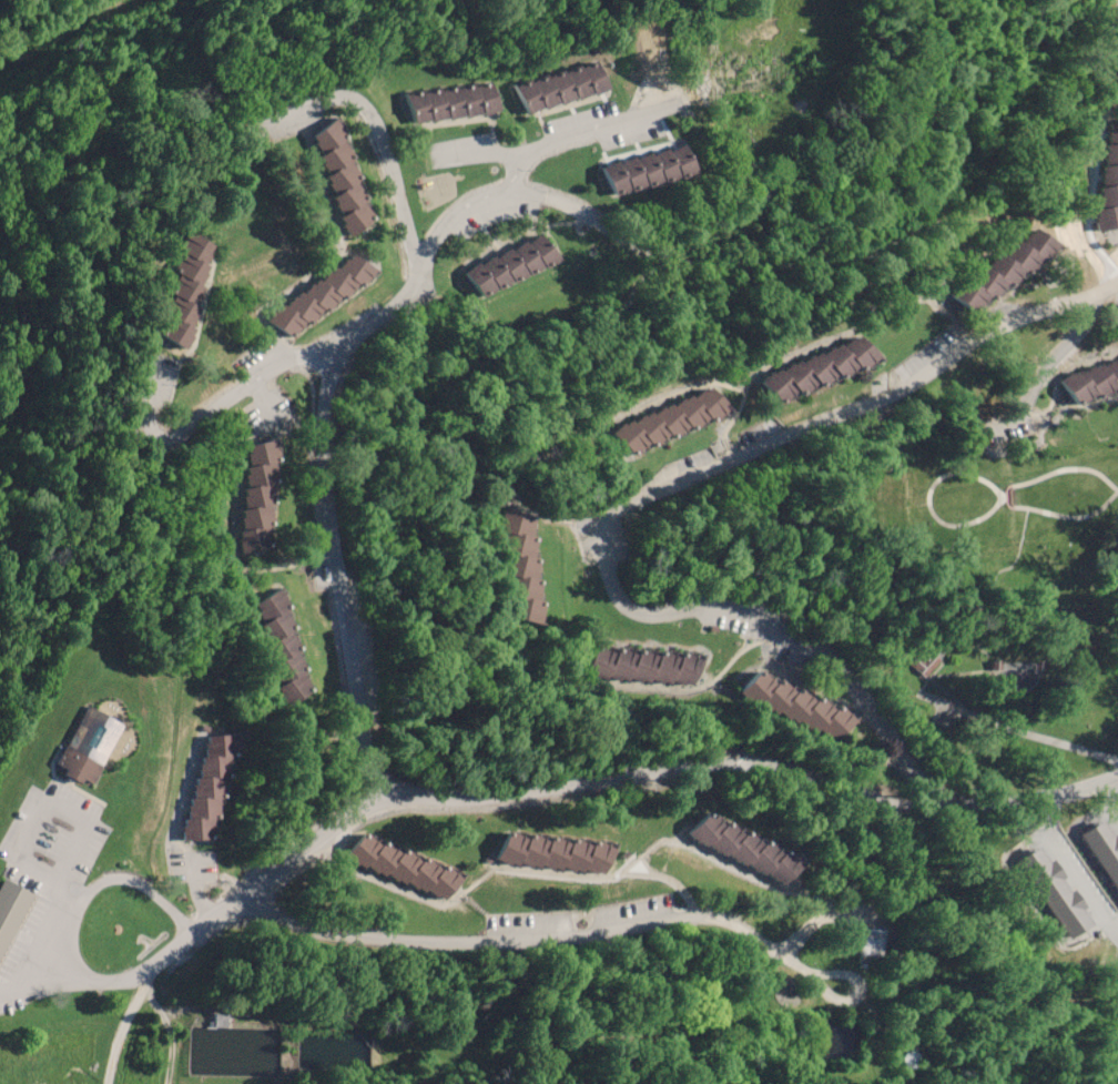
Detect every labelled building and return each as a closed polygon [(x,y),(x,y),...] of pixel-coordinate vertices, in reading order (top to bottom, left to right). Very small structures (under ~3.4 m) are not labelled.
[(509,87),(594,60),(612,90),(525,114),(509,87)] [(414,124),(498,112),(489,82),(402,95),(414,124)] [(308,136),(333,118),(370,216),(345,237),(308,136)] [(1106,121),(1117,118),(1117,224),(1094,227),(1106,121)] [(599,163),(681,140),(699,169),(614,194),(599,163)] [(948,287),(1031,224),(1058,239),(976,303),(948,287)] [(184,227),(212,245),(185,347),(155,330),(184,227)] [(460,267),(539,231),(562,255),(482,293),(460,267)] [(263,316),(292,336),(379,266),(350,251),(263,316)] [(756,376),(857,330),(881,357),(780,403),(756,376)] [(1117,392),(1117,357),(1054,376),(1075,405),(1117,392)] [(629,453),(731,411),(710,385),(606,428),(629,453)] [(236,554),(268,544),(277,435),(243,445),(236,554)] [(498,508),(529,515),(540,630),(509,621),(498,508)] [(253,602),(280,582),(311,689),(283,709),(253,602)] [(905,667),(925,685),(942,666),(926,655),(919,662),(913,658),(905,667)] [(589,656),(700,657),(689,689),(578,687),(589,656)] [(755,673),(857,718),(835,743),(731,698),(755,673)] [(53,769),(90,788),(123,726),(86,707),(53,769)] [(181,840),(213,837),(238,730),(205,733),(181,840)] [(683,837),(783,884),(806,859),(704,811),(683,837)] [(492,864),(600,874),(614,843),(504,833),(492,864)] [(342,862),(441,903),(463,878),(359,837),(342,862)] [(34,895),(2,879),(0,883),(0,957),(34,895)] [(858,957),(883,957),(883,929),(858,929),(858,957)] [(898,1059),(909,1070),(920,1059),(909,1048),(898,1059)]
